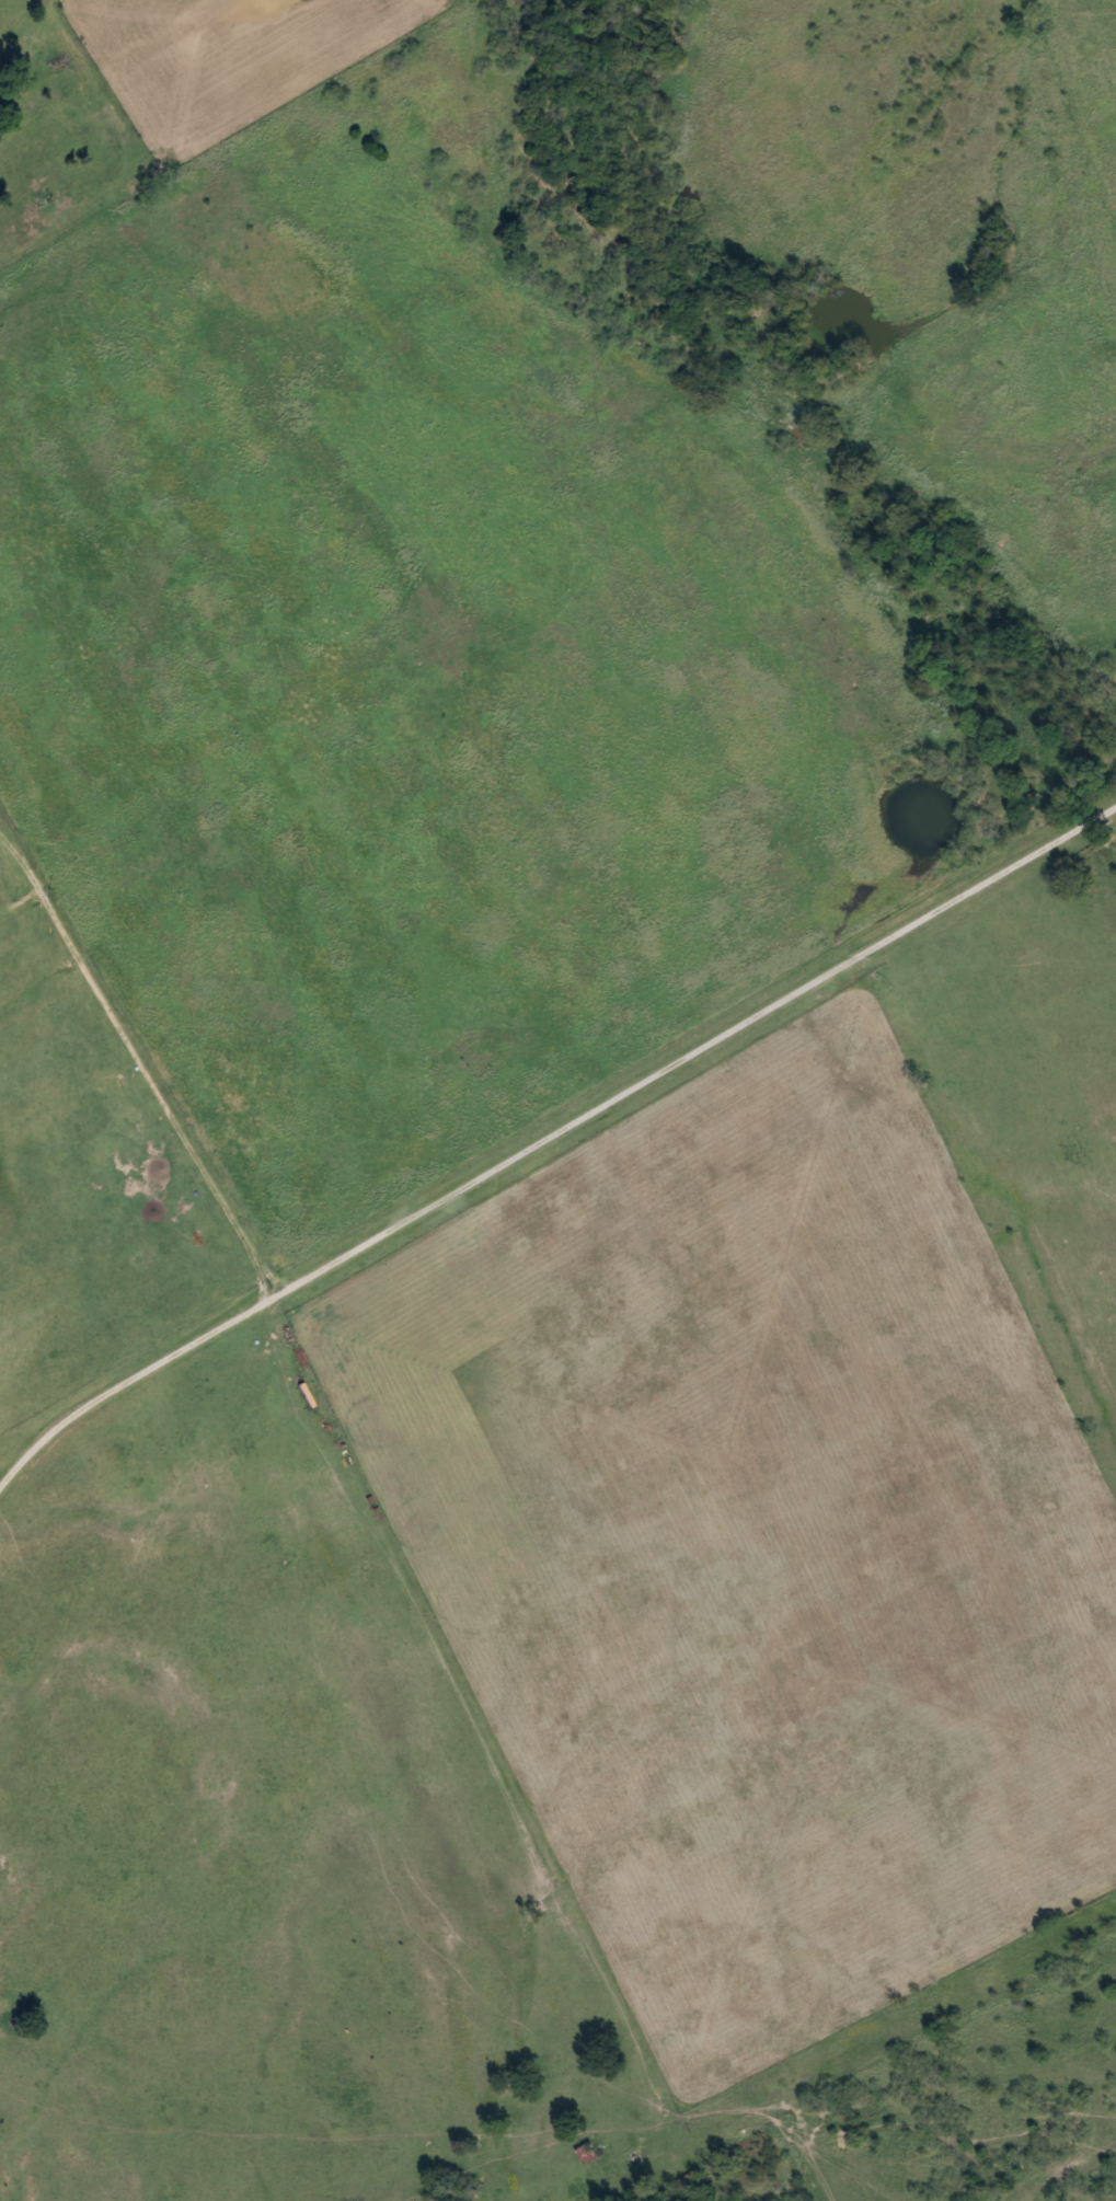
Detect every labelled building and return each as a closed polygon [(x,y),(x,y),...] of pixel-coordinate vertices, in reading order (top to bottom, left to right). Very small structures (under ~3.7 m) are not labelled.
[(575,2148),(589,2142),(597,2156),(583,2164),(575,2148)]
